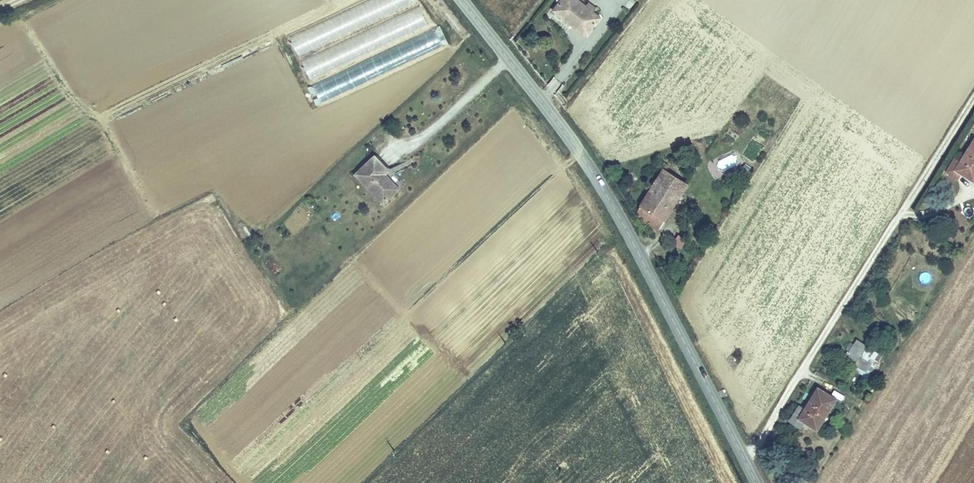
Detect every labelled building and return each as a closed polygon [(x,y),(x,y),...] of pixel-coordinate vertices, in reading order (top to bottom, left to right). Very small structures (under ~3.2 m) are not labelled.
[(318,19),(326,38),(412,6),(409,0),(367,0),(318,19)] [(571,25),(576,21),(587,30),(598,17),(577,0),(559,0),(551,9),(571,25)] [(314,101),(449,48),(439,24),(433,26),(425,6),(299,55),(309,80),(306,81),(314,101)] [(576,21),(571,25),(584,35),(587,30),(576,21)] [(298,56),(320,45),(310,26),(289,37),(298,56)] [(556,79),(549,88),(556,93),(563,84),(556,79)] [(948,171),(960,179),(964,171),(973,177),(973,144),(959,168),(953,164),(948,171)] [(387,171),(372,158),(354,176),(383,204),(398,189),(383,175),(387,171)] [(665,170),(637,213),(659,227),(686,183),(665,170)] [(923,271),(919,280),(928,284),(932,276),(923,271)] [(856,338),(849,349),(860,355),(854,363),(863,368),(876,350),(856,338)] [(795,414),(790,422),(801,429),(806,423),(815,428),(823,416),(826,418),(838,400),(820,388),(800,418),(795,414)]
